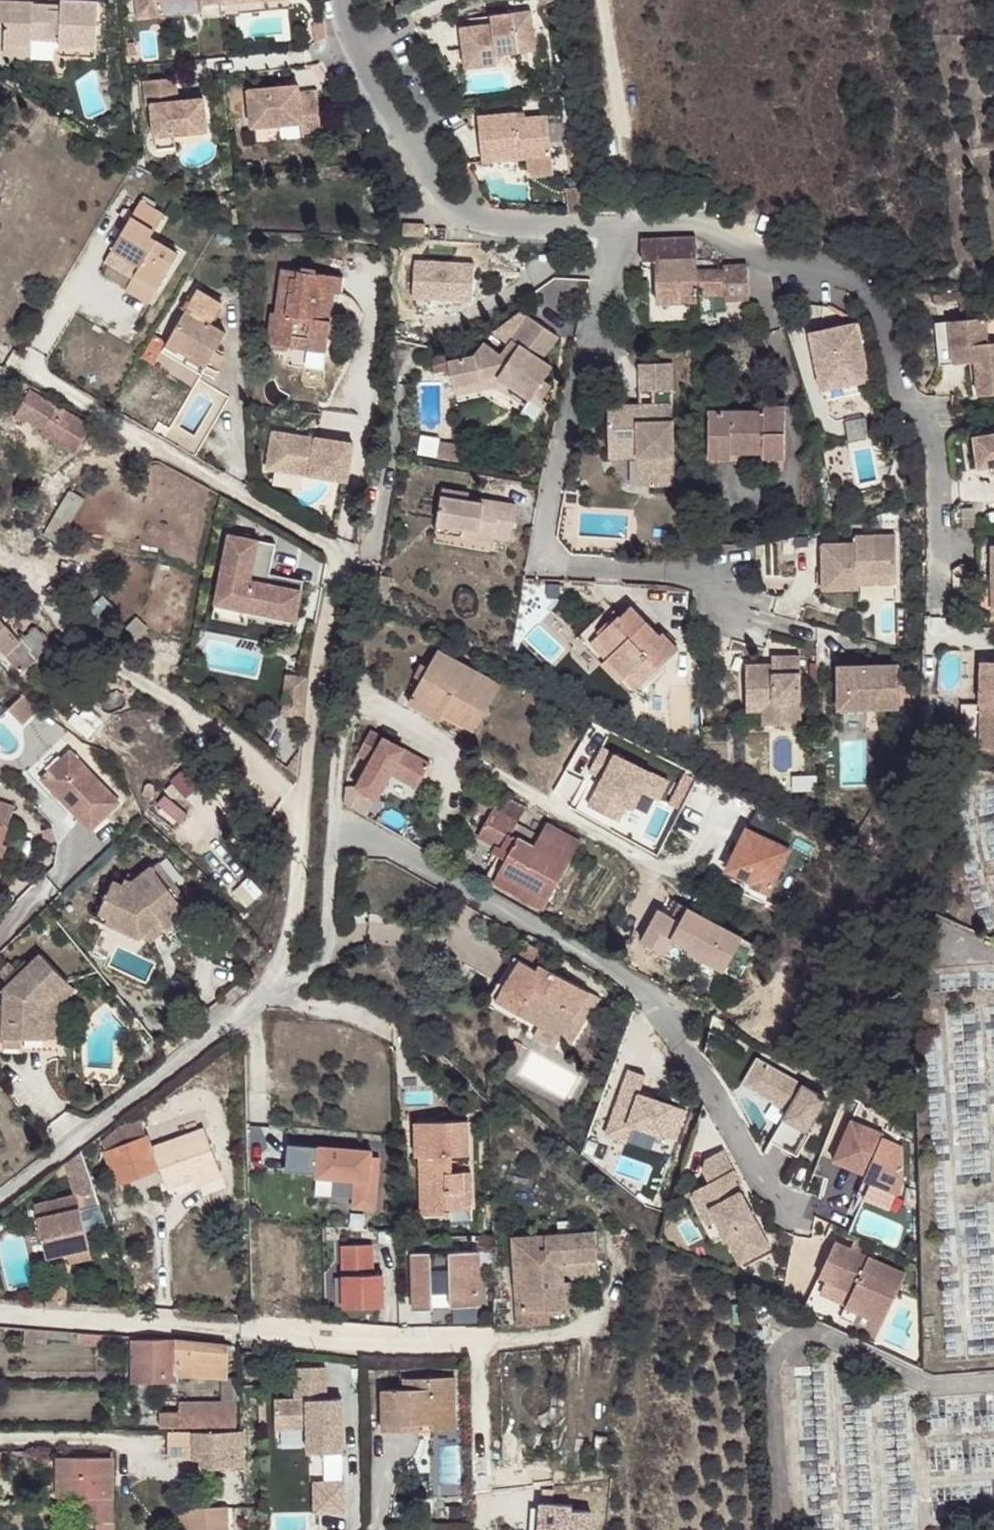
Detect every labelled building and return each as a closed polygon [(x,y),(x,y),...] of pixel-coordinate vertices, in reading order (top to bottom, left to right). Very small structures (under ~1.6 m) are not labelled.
[(100,41),(101,0),(64,0),(63,6),(52,6),(52,0),(0,0),(0,8),(0,18),(7,18),(6,41),(34,42),(34,35),(62,35),(62,41),(100,41)] [(137,14),(159,13),(158,0),(136,0),(137,14)] [(462,25),(468,65),(501,61),(499,51),(538,45),(533,7),(493,12),(494,21),(462,25)] [(136,36),(126,37),(128,50),(137,49),(136,36)] [(34,42),(6,41),(6,51),(34,52),(34,42)] [(99,52),(100,41),(62,41),(62,52),(99,52)] [(99,71),(77,76),(85,114),(107,109),(99,71)] [(162,89),(172,87),(170,71),(137,75),(140,102),(144,101),(149,132),(170,130),(202,125),(199,93),(173,97),(163,98),(162,89)] [(249,83),(253,120),(303,115),(304,125),(323,124),(319,83),(300,84),(300,77),(249,83)] [(173,97),(172,87),(162,89),(163,98),(173,97)] [(482,116),(488,162),(530,156),(531,163),(537,174),(557,171),(549,113),(520,117),(519,110),(482,116)] [(170,130),(149,132),(150,145),(171,142),(170,130)] [(141,193),(113,240),(142,258),(137,267),(161,282),(181,247),(154,230),(167,208),(141,193)] [(409,222),(409,235),(430,236),(430,223),(409,222)] [(435,228),(434,239),(452,241),(453,229),(435,228)] [(142,258),(113,240),(99,265),(151,296),(161,282),(137,267),(142,258)] [(701,240),(643,241),(643,262),(655,261),(658,303),(701,303),(702,295),(727,295),(727,272),(702,272),(701,240)] [(477,263),(417,260),(415,297),(474,301),(477,263)] [(290,333),(324,338),(332,289),(336,290),(338,272),(282,264),(275,308),(271,308),(266,339),(288,342),(290,333)] [(727,301),(752,301),(751,266),(727,267),(727,272),(727,295),(727,301)] [(229,326),(211,315),(222,296),(199,282),(187,301),(167,335),(207,360),(210,355),(219,360),(224,351),(216,346),(229,326)] [(944,289),(944,297),(968,298),(967,310),(976,310),(976,290),(944,289)] [(449,371),(453,384),(497,375),(543,404),(545,400),(540,396),(550,381),(543,376),(552,363),(541,355),(555,335),(520,309),(492,329),(508,342),(501,351),(484,341),(474,354),(447,360),(446,354),(430,358),(433,370),(442,368),(444,372),(449,371)] [(954,359),(956,318),(941,317),(939,359),(954,359)] [(956,318),(954,359),(969,361),(976,361),(982,362),(981,372),(975,372),(974,394),(993,396),(993,344),(991,344),(992,319),(956,318)] [(813,332),(825,390),(864,382),(872,380),(861,323),(813,332)] [(143,351),(153,357),(162,343),(167,335),(156,329),(143,351)] [(322,348),(324,338),(290,333),(288,342),(322,348)] [(202,368),(207,360),(167,335),(163,342),(162,343),(202,368)] [(607,405),(608,438),(637,437),(638,453),(652,453),(653,484),(673,484),(669,361),(638,363),(638,389),(651,388),(651,403),(607,405)] [(497,375),(453,384),(455,394),(496,384),(525,402),(521,407),(534,416),(543,404),(497,375)] [(864,382),(825,390),(826,399),(866,392),(864,382)] [(42,429),(76,449),(91,422),(29,386),(15,412),(26,419),(46,422),(42,429)] [(710,457),(786,458),(786,404),(765,404),(765,408),(710,408),(710,457)] [(302,468),(345,473),(350,436),(313,431),(304,430),(269,426),(264,463),(272,464),(302,468)] [(981,436),(983,468),(993,467),(993,436),(981,436)] [(637,437),(608,438),(609,454),(638,453),(637,437)] [(467,446),(438,441),(435,456),(460,460),(467,446)] [(652,453),(638,453),(639,484),(653,484),(652,453)] [(886,489),(882,478),(879,479),(878,480),(877,482),(876,485),(876,487),(877,489),(878,490),(880,491),(882,491),(886,489)] [(441,487),(436,521),(463,525),(461,533),(494,538),(495,534),(510,537),(515,503),(483,498),(482,501),(466,498),(467,491),(441,487)] [(57,540),(83,496),(68,488),(43,532),(57,540)] [(463,525),(436,521),(435,529),(461,533),(463,525)] [(228,531),(215,595),(250,601),(248,614),(294,623),(301,587),(267,580),(269,571),(275,540),(228,531)] [(864,574),(901,572),(900,533),(860,535),(861,543),(826,544),(827,590),(865,589),(865,583),(864,574)] [(301,587),(302,578),(269,571),(267,580),(301,587)] [(379,572),(377,587),(387,589),(390,574),(379,572)] [(902,582),(901,572),(864,574),(865,583),(902,582)] [(101,621),(114,610),(100,595),(87,607),(101,621)] [(215,595),(211,615),(246,622),(248,614),(250,601),(215,595)] [(629,602),(618,611),(597,631),(613,648),(608,652),(627,672),(632,667),(642,679),(676,647),(661,629),(656,633),(629,602)] [(597,631),(618,611),(614,607),(596,623),(592,618),(577,632),(630,691),(642,679),(632,667),(627,672),(608,652),(613,648),(597,631)] [(20,671),(51,644),(35,626),(20,640),(0,619),(0,649),(20,671)] [(405,700),(468,735),(498,682),(435,647),(425,664),(418,676),(405,700)] [(957,743),(993,747),(993,659),(984,658),(979,701),(962,698),(957,743)] [(746,668),(747,705),(763,704),(764,728),(803,727),(801,659),(781,660),(782,666),(773,666),(746,668)] [(411,673),(418,676),(425,664),(418,660),(411,673)] [(839,669),(840,713),(900,711),(900,690),(900,676),(899,668),(839,669)] [(304,674),(281,672),(277,712),(300,714),(304,674)] [(912,689),(911,676),(900,676),(900,690),(912,689)] [(527,685),(521,695),(536,703),(541,693),(527,685)] [(763,704),(747,705),(748,729),(764,728),(763,704)] [(424,749),(362,720),(351,744),(365,751),(352,778),(373,788),(386,761),(412,773),(424,749)] [(69,748),(40,776),(91,827),(119,799),(69,748)] [(604,775),(589,807),(619,822),(628,807),(633,809),(643,793),(661,802),(670,782),(601,748),(591,769),(604,775)] [(185,798),(202,782),(186,765),(170,781),(185,798)] [(487,802),(509,815),(519,796),(497,784),(487,802)] [(10,827),(15,806),(0,801),(0,824),(10,827)] [(496,840),(503,826),(509,815),(487,802),(473,828),(493,839),(496,840)] [(543,814),(537,826),(570,843),(575,831),(543,814)] [(535,828),(509,815),(503,826),(510,830),(529,840),(535,828)] [(746,823),(727,864),(752,877),(751,879),(767,887),(788,843),(746,823)] [(0,824),(0,886),(2,885),(7,879),(8,871),(6,864),(2,863),(10,827),(0,824)] [(510,830),(503,826),(496,840),(493,839),(482,862),(541,894),(545,886),(496,856),(510,830)] [(529,840),(510,830),(496,856),(545,886),(570,843),(537,826),(535,828),(529,840)] [(163,854),(154,859),(182,907),(191,901),(163,854)] [(101,912),(132,929),(156,914),(161,920),(182,907),(154,859),(140,867),(132,872),(125,869),(121,876),(112,873),(97,901),(105,907),(101,912)] [(130,862),(125,869),(132,872),(140,867),(130,862)] [(684,916),(663,905),(642,941),(663,954),(671,941),(725,971),(743,939),(688,908),(684,916)] [(156,914),(132,929),(141,933),(161,920),(156,914)] [(515,1008),(518,1003),(525,989),(503,978),(519,947),(517,946),(511,944),(486,993),(515,1008)] [(518,1003),(538,1014),(559,1025),(585,977),(539,953),(538,952),(537,956),(519,947),(503,978),(525,989),(518,1003)] [(50,997),(65,983),(37,956),(26,966),(22,963),(3,983),(4,984),(3,1001),(3,1037),(3,1043),(17,1042),(18,1036),(40,1036),(41,1006),(50,997)] [(585,977),(559,1025),(569,1030),(595,982),(585,977)] [(72,989),(65,983),(50,997),(58,1003),(72,989)] [(50,997),(41,1006),(40,1036),(18,1036),(17,1042),(3,1043),(3,1037),(0,1037),(0,1050),(5,1050),(57,1049),(58,1003),(50,997)] [(559,1025),(538,1014),(531,1024),(553,1036),(559,1025)] [(829,1092),(760,1053),(753,1066),(761,1085),(792,1103),(774,1134),(801,1150),(815,1126),(811,1123),(829,1092)] [(648,1072),(632,1066),(609,1131),(629,1138),(635,1122),(660,1131),(678,1138),(689,1108),(642,1091),(648,1072)] [(908,1179),(906,1143),(886,1134),(888,1130),(855,1116),(837,1157),(870,1171),(868,1176),(902,1192),(908,1179)] [(101,1140),(106,1153),(147,1137),(141,1120),(118,1127),(101,1140)] [(467,1154),(467,1122),(418,1122),(418,1155),(421,1156),(420,1167),(425,1166),(425,1202),(444,1203),(445,1209),(465,1209),(464,1201),(473,1201),(473,1174),(449,1174),(449,1154),(467,1154)] [(635,1122),(629,1138),(654,1147),(660,1131),(635,1122)] [(150,1148),(157,1168),(164,1187),(213,1168),(201,1129),(150,1148)] [(147,1137),(106,1153),(115,1183),(157,1168),(150,1148),(147,1137)] [(371,1148),(287,1141),(285,1168),(316,1171),(316,1174),(333,1176),(355,1177),(352,1205),(374,1207),(378,1155),(370,1154),(371,1148)] [(774,1245),(739,1177),(742,1175),(727,1146),(709,1156),(707,1167),(713,1179),(705,1183),(721,1216),(743,1260),(774,1245)] [(82,1152),(64,1167),(75,1199),(76,1198),(79,1210),(85,1233),(108,1225),(82,1152)] [(333,1176),(316,1174),(315,1191),(332,1193),(333,1176)] [(97,1183),(107,1211),(112,1209),(110,1204),(113,1202),(106,1180),(97,1183)] [(721,1216),(705,1183),(698,1186),(696,1192),(711,1221),(721,1216)] [(76,1198),(75,1199),(33,1209),(36,1221),(79,1210),(76,1198)] [(90,1248),(85,1233),(79,1210),(36,1221),(46,1259),(90,1248)] [(564,1302),(561,1257),(595,1255),(593,1225),(509,1231),(513,1286),(520,1285),(521,1305),(547,1303),(564,1302)] [(863,1250),(868,1240),(859,1235),(854,1246),(863,1250)] [(854,1246),(838,1239),(823,1272),(856,1287),(850,1302),(887,1319),(909,1271),(863,1250),(854,1246)] [(373,1242),(343,1242),(343,1305),(383,1304),(383,1272),(373,1272),(373,1242)] [(93,1259),(90,1248),(46,1259),(49,1271),(93,1259)] [(478,1303),(478,1249),(413,1248),(412,1306),(431,1306),(431,1289),(449,1289),(449,1303),(478,1303)] [(573,1302),(570,1266),(595,1264),(595,1255),(561,1257),(564,1302),(573,1302)] [(850,1302),(856,1287),(823,1272),(808,1306),(841,1321),(850,1302)] [(28,1293),(30,1302),(64,1305),(66,1285),(28,1293)] [(548,1318),(547,1303),(521,1305),(520,1285),(513,1286),(515,1320),(548,1318)] [(47,1344),(47,1331),(26,1330),(25,1343),(47,1344)] [(79,1333),(78,1346),(98,1347),(98,1334),(97,1334),(79,1333)] [(125,1338),(98,1334),(98,1347),(125,1350),(125,1338)] [(235,1346),(133,1340),(131,1381),(174,1382),(175,1376),(192,1377),(193,1364),(228,1366),(233,1365),(235,1346)] [(227,1379),(228,1366),(193,1364),(192,1377),(223,1379),(227,1379)] [(295,1382),(324,1382),(324,1365),(294,1366),(295,1382)] [(381,1386),(381,1422),(398,1422),(398,1429),(418,1429),(417,1414),(432,1414),(433,1418),(454,1417),(453,1373),(413,1374),(413,1385),(403,1385),(381,1386)] [(403,1375),(403,1385),(413,1385),(413,1374),(403,1375)] [(223,1403),(237,1403),(237,1379),(227,1379),(223,1379),(223,1403)] [(295,1399),(325,1398),(324,1382),(295,1382),(295,1399)] [(295,1399),(274,1399),(274,1426),(279,1426),(302,1426),(306,1426),(306,1452),(341,1451),(340,1398),(333,1397),(333,1403),(325,1404),(325,1398),(295,1399)] [(171,1430),(237,1431),(237,1403),(223,1403),(191,1403),(191,1415),(172,1414),(171,1414),(171,1430)] [(455,1428),(454,1417),(433,1418),(432,1414),(417,1414),(418,1429),(455,1428)] [(302,1426),(279,1426),(280,1449),(302,1448),(302,1426)] [(173,1447),(192,1447),(192,1449),(196,1450),(196,1463),(201,1462),(202,1471),(245,1471),(244,1436),(236,1438),(235,1434),(215,1436),(214,1433),(172,1433),(173,1447)] [(65,1481),(64,1499),(83,1500),(83,1507),(93,1507),(93,1523),(96,1523),(97,1529),(115,1529),(115,1523),(113,1499),(111,1457),(105,1458),(65,1458),(56,1458),(56,1481),(65,1481)] [(345,1480),(316,1479),(316,1510),(345,1510),(345,1480)] [(64,1499),(65,1481),(56,1481),(56,1499),(64,1499)] [(189,1529),(229,1529),(229,1507),(188,1508),(189,1529)] [(188,1508),(176,1508),(176,1529),(189,1529),(188,1508)] [(538,1529),(591,1529),(593,1514),(540,1510),(538,1529)]
